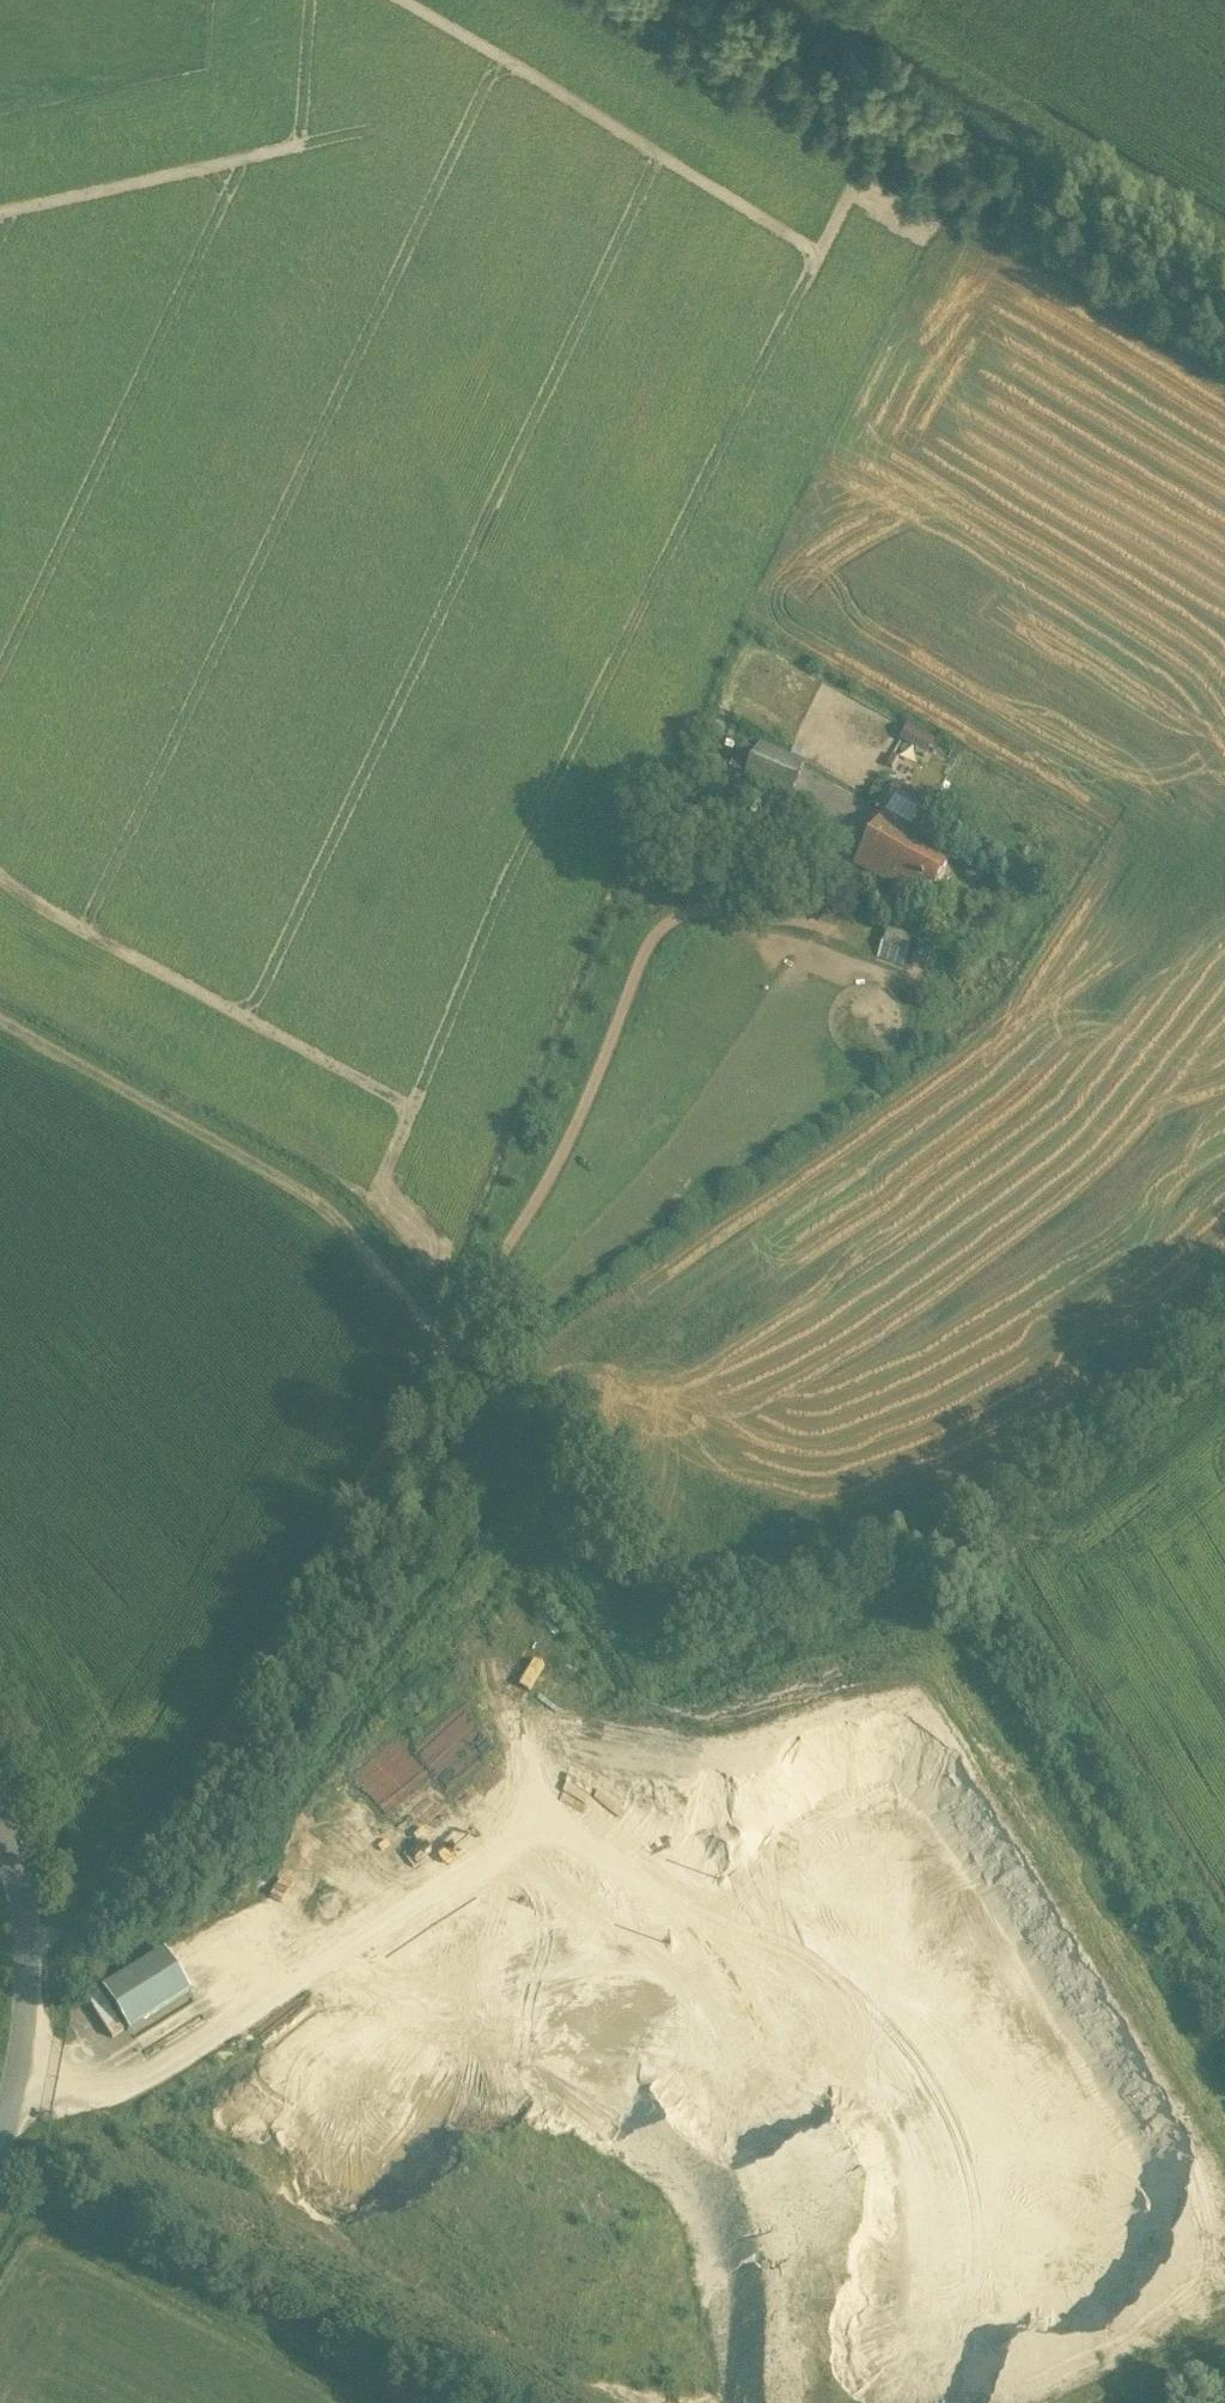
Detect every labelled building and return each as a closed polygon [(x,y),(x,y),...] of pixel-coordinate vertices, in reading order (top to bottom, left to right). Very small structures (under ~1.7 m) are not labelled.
[(910,725),(904,736),(929,749),(935,738),(910,725)] [(743,782),(789,800),(806,761),(761,741),(757,750),(743,744),(733,769),(746,773),(743,782)] [(855,864),(892,885),(922,832),(886,811),(855,864)] [(922,832),(892,885),(926,904),(956,851),(922,832)] [(888,929),(883,944),(907,952),(912,937),(888,929)] [(103,1989),(128,2030),(189,1992),(164,1951),(103,1989)]
